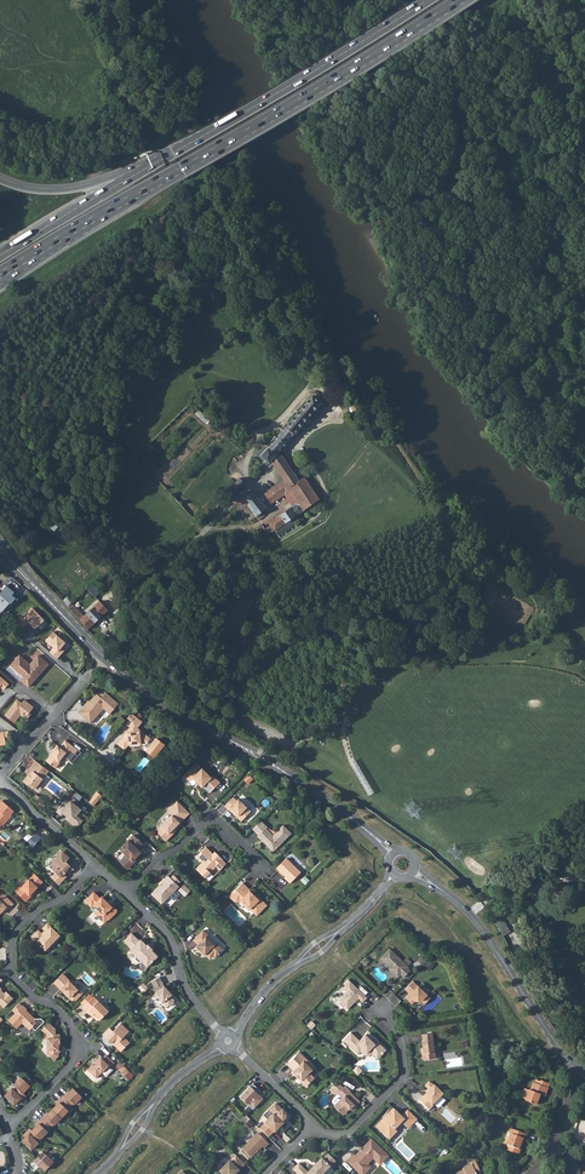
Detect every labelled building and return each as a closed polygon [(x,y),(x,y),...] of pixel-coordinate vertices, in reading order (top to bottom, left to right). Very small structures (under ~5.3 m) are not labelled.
[(271,526),(265,529),(268,534),(274,530),(288,521),(319,499),(304,477),(299,480),(279,451),(321,403),(312,395),(260,456),(268,463),(270,461),(284,481),(264,494),(271,504),(284,495),(292,507),(268,522),(271,526)] [(230,488),(232,490),(235,492),(239,490),(244,484),(239,478),(232,484),(230,486),(230,488)] [(252,491),(242,499),(256,516),(266,508),(252,491)] [(288,521),(274,530),(279,536),(292,527),(288,521)] [(0,593),(0,613),(10,603),(11,604),(16,599),(12,595),(14,593),(6,586),(0,593)] [(66,596),(61,601),(89,628),(108,610),(100,601),(88,612),(84,615),(71,602),(66,596)] [(58,659),(65,651),(62,648),(66,643),(53,632),(45,641),(53,648),(50,652),(58,659)] [(19,653),(26,658),(29,654),(21,649),(19,653)] [(19,655),(10,665),(22,677),(20,679),(28,686),(48,664),(37,655),(29,664),(19,655)] [(10,665),(5,669),(18,681),(20,679),(22,677),(10,665)] [(0,676),(0,686),(4,689),(9,684),(0,676)] [(100,696),(98,694),(97,693),(90,701),(89,700),(79,711),(92,723),(104,708),(111,713),(120,703),(107,692),(106,694),(104,696),(100,696)] [(17,699),(4,715),(14,723),(20,716),(25,719),(34,707),(24,699),(21,703),(17,699)] [(133,712),(125,722),(132,727),(132,729),(130,731),(129,732),(128,731),(118,743),(126,750),(130,745),(143,744),(145,746),(147,743),(149,741),(151,738),(152,738),(139,727),(144,721),(133,712)] [(149,741),(147,743),(151,746),(148,748),(157,755),(165,745),(157,738),(154,741),(151,738),(149,741)] [(54,752),(52,754),(47,760),(53,765),(54,764),(57,766),(65,757),(70,760),(79,750),(66,740),(62,746),(58,743),(52,751),(54,752)] [(49,769),(37,759),(31,766),(34,769),(28,776),(27,774),(23,779),(28,783),(29,781),(35,786),(39,782),(40,783),(45,778),(43,777),(49,769)] [(203,786),(210,792),(220,782),(213,775),(211,777),(201,768),(199,771),(193,765),(183,775),(189,781),(192,778),(202,787),(203,786)] [(249,783),(254,778),(249,774),(245,780),(249,783)] [(97,791),(88,801),(94,806),(101,797),(102,795),(97,791)] [(74,805),(81,797),(76,793),(70,800),(69,799),(59,811),(66,817),(64,818),(76,828),(85,816),(78,811),(80,809),(74,805)] [(83,797),(80,800),(91,809),(94,806),(88,801),(83,797)] [(233,797),(224,806),(228,809),(240,820),(242,820),(251,811),(238,798),(236,800),(233,797)] [(1,824),(3,824),(11,816),(11,814),(13,811),(1,800),(0,801),(0,826),(1,824)] [(179,821),(188,812),(177,801),(167,811),(171,815),(165,822),(164,821),(160,825),(161,826),(158,829),(158,833),(166,841),(172,834),(171,833),(181,823),(180,823),(179,821)] [(179,821),(180,823),(189,813),(188,812),(179,821)] [(261,820),(252,829),(259,835),(258,836),(273,851),(291,833),(283,825),(273,835),(266,828),(267,827),(261,820)] [(137,849),(142,843),(133,834),(128,840),(131,843),(123,851),(126,855),(120,861),(127,868),(133,863),(132,860),(135,857),(140,852),(137,849)] [(123,851),(131,843),(128,840),(120,848),(123,851)] [(206,847),(196,856),(202,862),(195,869),(205,878),(216,866),(220,870),(226,863),(222,860),(223,859),(215,851),(213,853),(206,847)] [(51,877),(58,884),(66,876),(63,873),(65,870),(69,874),(73,869),(66,861),(69,858),(62,851),(57,857),(57,859),(56,859),(51,859),(51,869),(55,872),(51,877)] [(292,852),(288,856),(301,870),(306,866),(292,852)] [(286,858),(276,868),(287,878),(286,880),(289,883),(300,872),(286,858)] [(15,891),(26,901),(30,896),(29,895),(43,881),(34,873),(21,887),(19,886),(15,891)] [(170,878),(168,875),(164,879),(165,880),(151,894),(161,904),(179,886),(177,884),(170,878)] [(170,878),(177,884),(180,881),(173,875),(170,878)] [(250,890),(242,883),(229,896),(234,901),(239,901),(248,910),(250,909),(256,916),(267,905),(260,898),(259,899),(254,895),(250,891),(250,890)] [(184,885),(178,890),(184,896),(190,890),(184,885)] [(6,907),(8,909),(13,904),(1,892),(0,893),(0,913),(6,907)] [(93,892),(85,901),(91,907),(94,905),(98,910),(95,914),(104,923),(108,919),(116,911),(115,911),(115,909),(113,907),(111,907),(108,903),(108,901),(102,896),(100,898),(93,892)] [(494,919),(504,936),(512,932),(502,915),(494,919)] [(45,950),(48,950),(51,947),(51,944),(55,940),(56,942),(61,937),(48,924),(43,929),(46,931),(43,934),(38,930),(31,937),(45,950)] [(208,935),(203,930),(193,940),(198,945),(195,948),(200,952),(201,951),(206,956),(210,952),(213,956),(215,957),(223,949),(216,943),(214,945),(206,937),(208,935)] [(131,933),(123,941),(131,948),(130,950),(136,956),(135,957),(135,959),(138,962),(140,962),(141,961),(147,967),(158,956),(152,950),(152,949),(147,944),(146,945),(140,939),(139,940),(131,933)] [(389,949),(383,956),(386,959),(384,961),(390,967),(395,971),(393,973),(397,977),(401,974),(407,967),(408,966),(389,949)] [(419,960),(423,964),(428,958),(425,954),(419,960)] [(407,967),(401,974),(404,977),(410,970),(407,967)] [(62,973),(53,983),(68,997),(70,997),(74,1000),(76,1000),(83,992),(75,984),(73,985),(69,980),(62,973)] [(159,976),(151,981),(156,992),(155,993),(163,1002),(167,1006),(168,1005),(170,1006),(173,1003),(173,1001),(175,1000),(168,992),(169,991),(164,985),(159,976)] [(338,1000),(347,1009),(358,998),(362,1002),(367,997),(349,980),(342,988),(346,992),(338,1000)] [(406,998),(412,1004),(415,1001),(421,1001),(425,1004),(430,998),(427,995),(418,985),(418,986),(413,981),(405,989),(409,993),(409,995),(406,998)] [(3,1008),(13,998),(6,991),(4,993),(1,991),(1,989),(0,987),(0,1004),(3,1008)] [(93,996),(83,1007),(91,1015),(92,1014),(99,1020),(109,1011),(93,996)] [(19,1003),(5,1017),(8,1020),(22,1006),(19,1003)] [(26,1009),(22,1006),(8,1020),(16,1028),(21,1022),(26,1027),(29,1024),(32,1027),(35,1030),(44,1021),(41,1018),(34,1018),(33,1020),(28,1015),(29,1014),(25,1010),(26,1009)] [(55,1028),(48,1022),(41,1030),(44,1033),(47,1036),(47,1051),(46,1052),(54,1060),(59,1055),(59,1048),(60,1048),(60,1034),(55,1034),(55,1028)] [(113,1031),(106,1038),(111,1043),(111,1042),(121,1051),(129,1043),(123,1037),(128,1031),(120,1023),(113,1031)] [(113,1031),(109,1027),(102,1034),(106,1038),(113,1031)] [(359,1041),(351,1032),(343,1040),(358,1054),(361,1051),(363,1054),(365,1051),(369,1051),(371,1048),(380,1057),(386,1050),(378,1041),(376,1042),(372,1038),(371,1039),(365,1034),(359,1041)] [(422,1058),(425,1059),(435,1058),(432,1033),(422,1034),(423,1042),(422,1042),(423,1053),(422,1053),(422,1058)] [(361,1051),(358,1054),(359,1055),(370,1055),(372,1053),(377,1059),(380,1057),(371,1048),(369,1051),(365,1051),(363,1054),(361,1051)] [(299,1052),(287,1064),(294,1071),(292,1073),(297,1078),(298,1077),(301,1080),(300,1081),(306,1086),(314,1078),(309,1073),(312,1069),(304,1061),(306,1059),(299,1052)] [(114,1063),(106,1055),(102,1058),(101,1057),(94,1065),(92,1063),(87,1069),(96,1078),(108,1065),(110,1067),(114,1063)] [(306,1059),(304,1061),(312,1069),(314,1067),(306,1059)] [(119,1069),(125,1075),(129,1071),(122,1065),(119,1069)] [(30,1087),(34,1083),(26,1076),(23,1079),(21,1077),(14,1084),(16,1086),(23,1093),(29,1086),(30,1087)] [(527,1091),(524,1100),(524,1101),(536,1105),(538,1099),(537,1099),(538,1094),(543,1096),(546,1088),(538,1085),(539,1082),(534,1080),(533,1083),(532,1083),(529,1090),(527,1090),(527,1091)] [(422,1096),(419,1100),(429,1110),(433,1106),(432,1106),(443,1094),(434,1085),(434,1086),(429,1081),(424,1086),(429,1090),(423,1096),(422,1096)] [(344,1088),(338,1082),(331,1090),(335,1094),(336,1092),(337,1093),(332,1099),(332,1102),(335,1105),(334,1106),(339,1111),(340,1110),(344,1113),(354,1105),(355,1106),(360,1101),(349,1091),(350,1091),(345,1086),(344,1088)] [(23,1093),(16,1086),(12,1089),(12,1088),(5,1095),(14,1104),(20,1098),(22,1101),(26,1096),(23,1093)] [(250,1086),(239,1097),(247,1105),(250,1102),(254,1107),(263,1099),(250,1086)] [(81,1096),(73,1088),(66,1095),(65,1094),(62,1098),(71,1106),(74,1103),(74,1104),(81,1096)] [(59,1103),(52,1109),(61,1118),(68,1110),(67,1110),(71,1106),(62,1098),(58,1102),(59,1103)] [(273,1114),(260,1129),(269,1138),(274,1132),(275,1133),(284,1124),(283,1123),(286,1119),(286,1114),(275,1103),(269,1110),(273,1114)] [(61,1118),(52,1109),(46,1116),(45,1115),(41,1119),(50,1128),(53,1124),(54,1125),(61,1118)] [(382,1128),(380,1131),(389,1140),(397,1132),(395,1130),(402,1123),(405,1126),(407,1126),(409,1124),(411,1126),(417,1120),(407,1110),(401,1117),(393,1109),(378,1124),(382,1128)] [(38,1124),(32,1130),(40,1139),(47,1131),(50,1128),(41,1119),(37,1123),(38,1124)] [(40,1139),(32,1130),(30,1128),(25,1133),(28,1135),(22,1141),(31,1150),(38,1143),(37,1142),(40,1139)] [(510,1135),(506,1145),(519,1150),(521,1144),(520,1143),(523,1134),(510,1129),(508,1134),(510,1135)] [(264,1148),(269,1144),(257,1133),(242,1149),(251,1158),(262,1147),(264,1148)] [(353,1155),(347,1161),(359,1173),(362,1169),(366,1173),(371,1168),(367,1164),(373,1158),(376,1162),(385,1153),(371,1139),(355,1156),(353,1155)] [(38,1164),(45,1170),(53,1161),(46,1154),(45,1155),(42,1152),(34,1161),(37,1165),(38,1164)] [(385,1153),(376,1162),(380,1165),(388,1156),(385,1153)] [(296,1173),(297,1173),(324,1173),(336,1162),(333,1159),(328,1154),(322,1160),(321,1159),(308,1173),(302,1167),(296,1173)] [(236,1155),(230,1161),(229,1161),(219,1171),(222,1173),(237,1173),(240,1171),(239,1170),(245,1164),(236,1155)] [(454,1173),(455,1173),(479,1173),(473,1160),(469,1162),(469,1164),(461,1168),(461,1169),(454,1173)]
